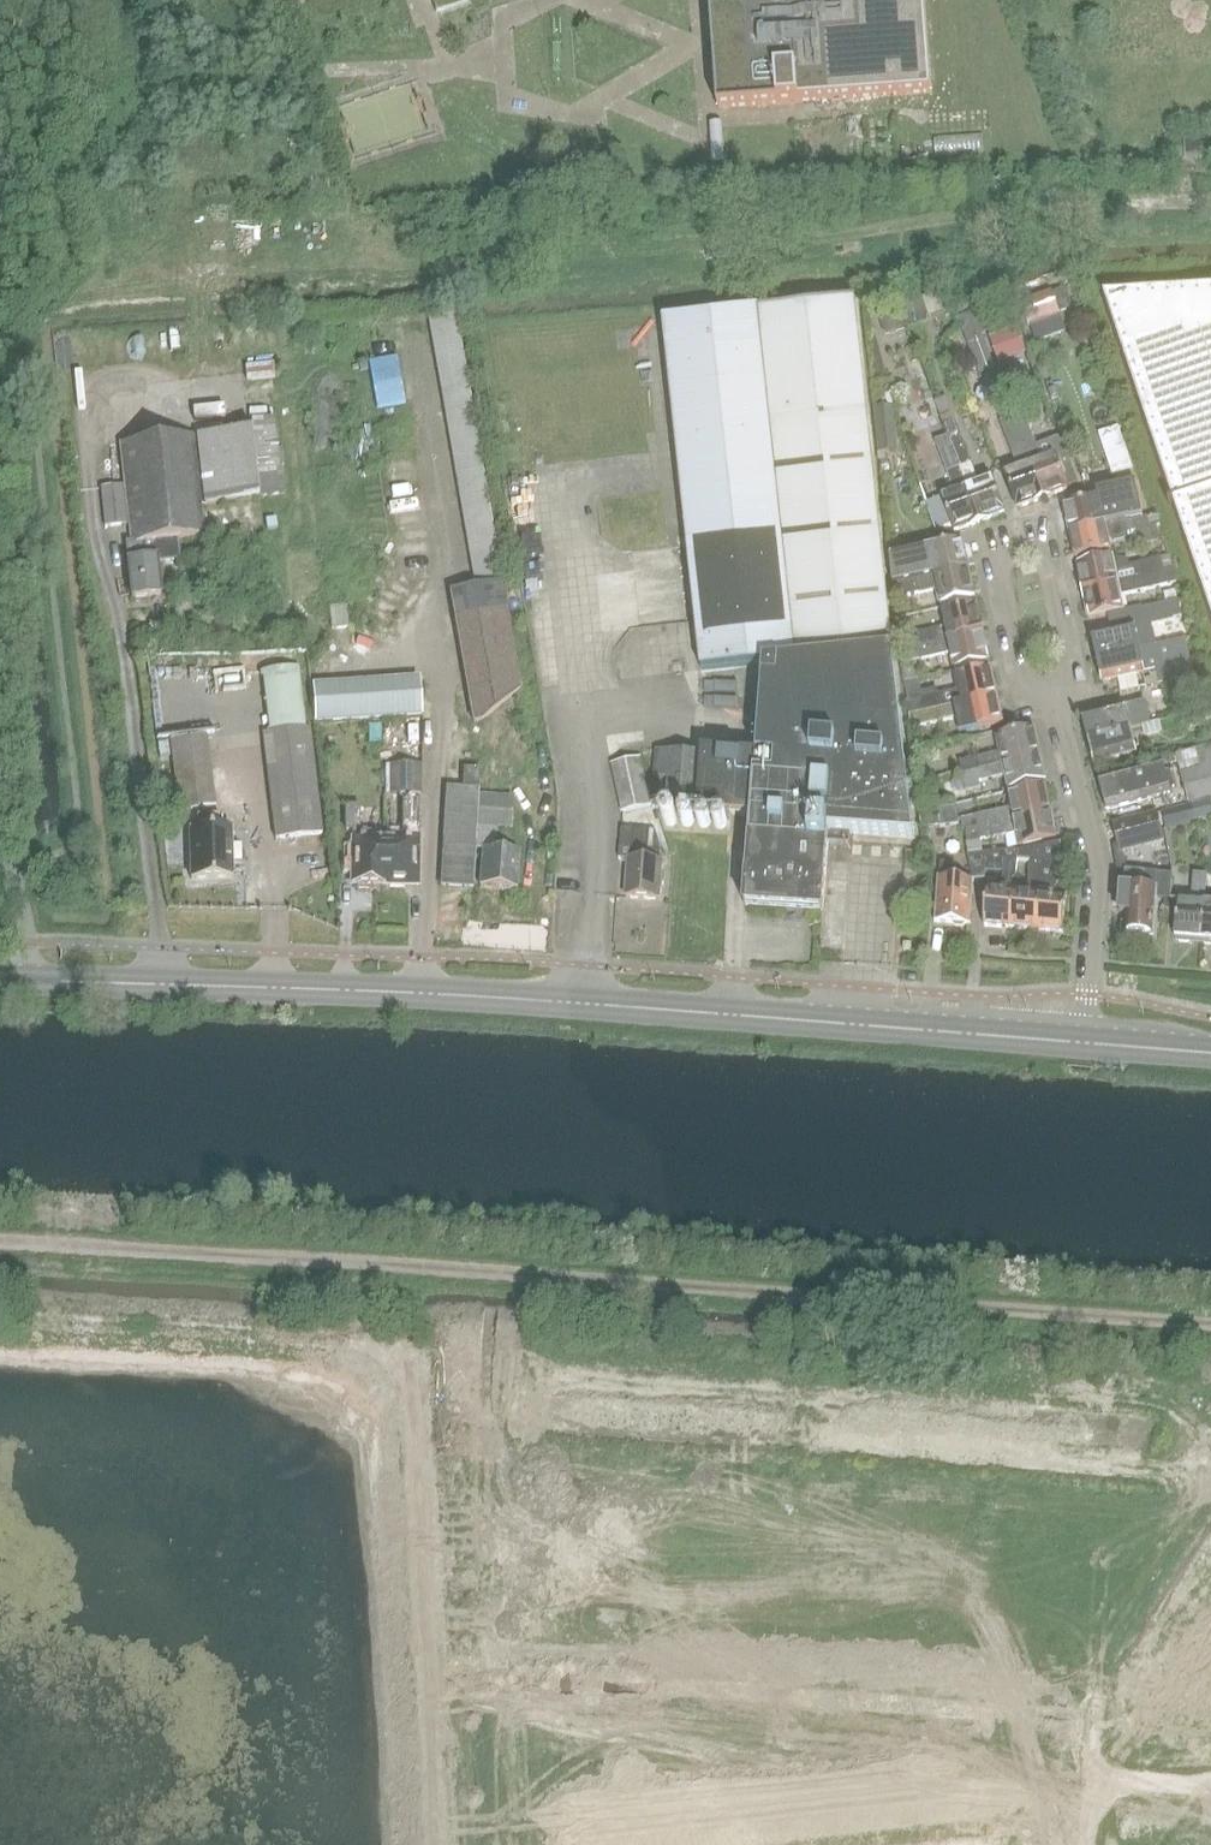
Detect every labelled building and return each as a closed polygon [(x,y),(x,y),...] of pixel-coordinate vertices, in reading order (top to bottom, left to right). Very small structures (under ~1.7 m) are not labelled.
[(295,0),(282,0),(286,11),(298,7),(295,0)] [(466,0),(432,0),(436,12),(467,2),(466,0)] [(717,109),(930,93),(924,0),(709,0),(717,109)] [(928,316),(919,291),(897,298),(907,329),(927,322),(928,316)] [(1104,297),(1210,617),(1210,291),(1104,297)] [(1021,302),(1029,326),(1059,316),(1052,292),(1021,302)] [(764,664),(757,756),(701,751),(701,755),(655,751),(653,779),(667,781),(666,806),(693,809),(691,833),(724,837),(727,816),(749,818),(743,905),(822,910),(829,832),(914,838),(854,301),(759,311),(759,310),(664,321),(702,671),(764,664)] [(876,313),(883,335),(904,329),(897,306),(876,313)] [(428,328),(456,323),(454,310),(426,315),(428,328)] [(995,370),(974,313),(958,319),(979,376),(995,370)] [(428,328),(430,341),(458,336),(456,323),(428,328)] [(1016,329),(990,339),(999,363),(1025,354),(1016,329)] [(433,354),(461,349),(458,336),(430,341),(433,354)] [(283,349),(250,350),(252,376),(284,375),(283,349)] [(433,354),(435,367),(463,362),(461,349),(433,354)] [(409,403),(403,356),(375,359),(381,406),(409,403)] [(437,380),(465,375),(463,362),(435,367),(437,380)] [(437,380),(439,393),(468,388),(465,375),(437,380)] [(442,406),(470,402),(468,388),(439,393),(442,406)] [(442,406),(444,420),(472,415),(470,402),(442,406)] [(876,453),(897,451),(893,409),(872,411),(876,453)] [(939,418),(946,438),(979,522),(1003,512),(990,480),(978,485),(950,414),(939,418)] [(446,433),(474,428),(472,415),(444,420),(446,433)] [(1023,415),(1013,419),(1042,499),(1065,491),(1078,486),(1061,439),(1049,443),(1053,457),(1043,461),(1035,442),(1040,439),(1035,428),(1030,431),(1023,415)] [(259,497),(284,494),(282,471),(279,469),(273,418),(250,421),(251,429),(196,435),(203,505),(259,499),(259,497)] [(1042,499),(1013,419),(1000,423),(1019,470),(1006,475),(1018,508),(1042,499)] [(1124,424),(1103,431),(1119,473),(1139,466),(1124,424)] [(446,433),(449,446),(477,441),(474,428),(446,433)] [(178,538),(204,536),(192,436),(118,445),(123,485),(100,488),(104,527),(128,525),(130,542),(124,543),(125,561),(129,599),(161,596),(157,563),(180,561),(178,538)] [(955,531),(979,522),(946,438),(935,442),(955,495),(944,499),(928,504),(937,531),(953,525),(955,531)] [(451,459),(479,454),(477,441),(449,446),(451,459)] [(451,459),(453,472),(481,467),(479,454),(451,459)] [(455,485),(484,480),(481,467),(453,472),(455,485)] [(455,485),(458,498),(486,493),(484,480),(455,485)] [(1099,499),(1063,507),(1069,534),(1144,517),(1137,484),(1098,493),(1099,499)] [(891,573),(893,585),(970,570),(964,542),(948,545),(945,529),(937,531),(920,487),(904,493),(905,497),(899,499),(915,543),(927,550),(930,566),(891,573)] [(460,511),(488,506),(486,493),(458,498),(460,511)] [(460,511),(462,524),(490,519),(488,506),(460,511)] [(1157,515),(1156,515),(1152,516),(1146,518),(1149,528),(1157,526),(1159,525),(1160,525),(1157,515)] [(1144,518),(1144,517),(1069,534),(1074,560),(1112,553),(1109,537),(1135,532),(1139,547),(1153,543),(1149,528),(1146,518),(1146,517),(1144,518)] [(465,537),(493,532),(490,519),(462,524),(465,537)] [(465,537),(467,550),(495,545),(493,532),(465,537)] [(469,563),(497,559),(495,545),(467,550),(469,563)] [(469,563),(472,577),(500,572),(497,559),(469,563)] [(1077,565),(1082,591),(1163,573),(1159,559),(1115,570),(1113,559),(1077,565)] [(970,570),(893,585),(895,598),(936,591),(939,606),(976,597),(970,570)] [(472,577),(474,590),(502,584),(500,572),(472,577)] [(1167,585),(1163,573),(1082,591),(1087,617),(1123,609),(1120,596),(1167,585)] [(502,584),(474,590),(448,594),(472,724),(480,723),(520,689),(502,584)] [(1130,608),(1135,632),(1091,641),(1095,658),(1155,645),(1151,626),(1182,619),(1178,603),(1143,611),(1142,606),(1130,608)] [(330,630),(348,629),(346,606),(329,608),(330,630)] [(900,637),(901,651),(984,634),(978,606),(940,614),(943,628),(900,637)] [(901,651),(901,653),(902,664),(949,655),(951,668),(989,660),(984,634),(901,651)] [(1155,645),(1095,658),(1100,680),(1143,669),(1155,667),(1159,685),(1195,677),(1187,641),(1155,648),(1155,645)] [(916,672),(908,666),(901,667),(903,681),(917,679),(916,672)] [(305,729),(298,668),(259,672),(266,733),(263,734),(274,839),(323,834),(311,728),(305,729)] [(906,702),(908,715),(997,696),(991,668),(953,676),(957,691),(938,695),(936,690),(921,693),(922,699),(906,702)] [(419,717),(417,679),(312,686),(315,724),(419,717)] [(1003,724),(997,696),(908,715),(911,728),(963,717),(967,732),(1003,724)] [(1145,702),(1082,718),(1087,740),(1130,729),(1151,723),(1145,702)] [(1130,729),(1087,740),(1093,766),(1136,754),(1130,729)] [(1032,731),(1006,736),(995,738),(998,754),(959,763),(961,775),(1038,757),(1032,731)] [(178,812),(215,809),(206,736),(170,740),(178,812)] [(1176,756),(1189,805),(1210,799),(1210,747),(1176,756)] [(1169,758),(1167,749),(1147,754),(1149,763),(1169,758)] [(1038,757),(961,775),(965,792),(980,789),(979,783),(1004,777),(1007,791),(1044,782),(1038,757)] [(621,813),(650,805),(640,759),(610,765),(621,813)] [(419,765),(387,765),(387,795),(419,795),(419,765)] [(1148,800),(1146,792),(1168,785),(1163,765),(1097,781),(1104,811),(1148,800)] [(479,769),(463,769),(462,789),(446,788),(441,886),(473,888),(479,769)] [(1053,813),(1046,785),(1005,795),(1008,809),(960,820),(963,831),(991,827),(1053,813)] [(520,854),(495,851),(497,827),(511,829),(513,798),(479,795),(476,825),(478,826),(476,850),(482,850),(479,887),(517,891),(520,854)] [(401,837),(384,836),(382,888),(420,888),(420,833),(418,833),(417,799),(401,799),(401,837)] [(1166,828),(1210,818),(1210,804),(1210,800),(1162,812),(1166,828)] [(374,888),(382,888),(384,836),(366,835),(366,830),(359,830),(359,806),(345,806),(344,831),(351,831),(350,884),(374,885),(374,888)] [(956,807),(937,810),(920,811),(921,829),(940,827),(940,828),(959,826),(956,807)] [(991,827),(963,831),(967,843),(1014,834),(1018,848),(1058,838),(1053,813),(991,827)] [(1165,843),(1158,813),(1114,824),(1121,854),(1165,843)] [(196,831),(189,831),(190,880),(231,878),(229,829),(221,829),(220,818),(196,819),(196,831)] [(648,831),(632,830),(623,829),(621,858),(626,858),(623,899),(660,902),(663,862),(646,860),(648,831)] [(1038,931),(1047,849),(1044,849),(1044,847),(1017,852),(1009,928),(1038,931)] [(1047,849),(1038,931),(1062,934),(1068,896),(1053,895),(1056,865),(1053,865),(1055,849),(1047,849)] [(1002,873),(1000,889),(988,887),(983,925),(1009,928),(1017,852),(970,855),(973,882),(974,882),(973,885),(985,885),(987,872),(1002,873)] [(970,926),(973,885),(974,882),(973,882),(955,880),(956,864),(940,863),(939,879),(937,879),(934,923),(970,926)] [(1152,938),(1155,901),(1170,902),(1172,884),(1156,883),(1157,876),(1125,873),(1124,888),(1121,887),(1119,914),(1127,915),(1125,936),(1152,938)] [(1199,944),(1203,903),(1206,876),(1193,875),(1191,902),(1180,901),(1176,943),(1199,944)] [(1203,903),(1199,944),(1210,945),(1210,904),(1203,903)]
